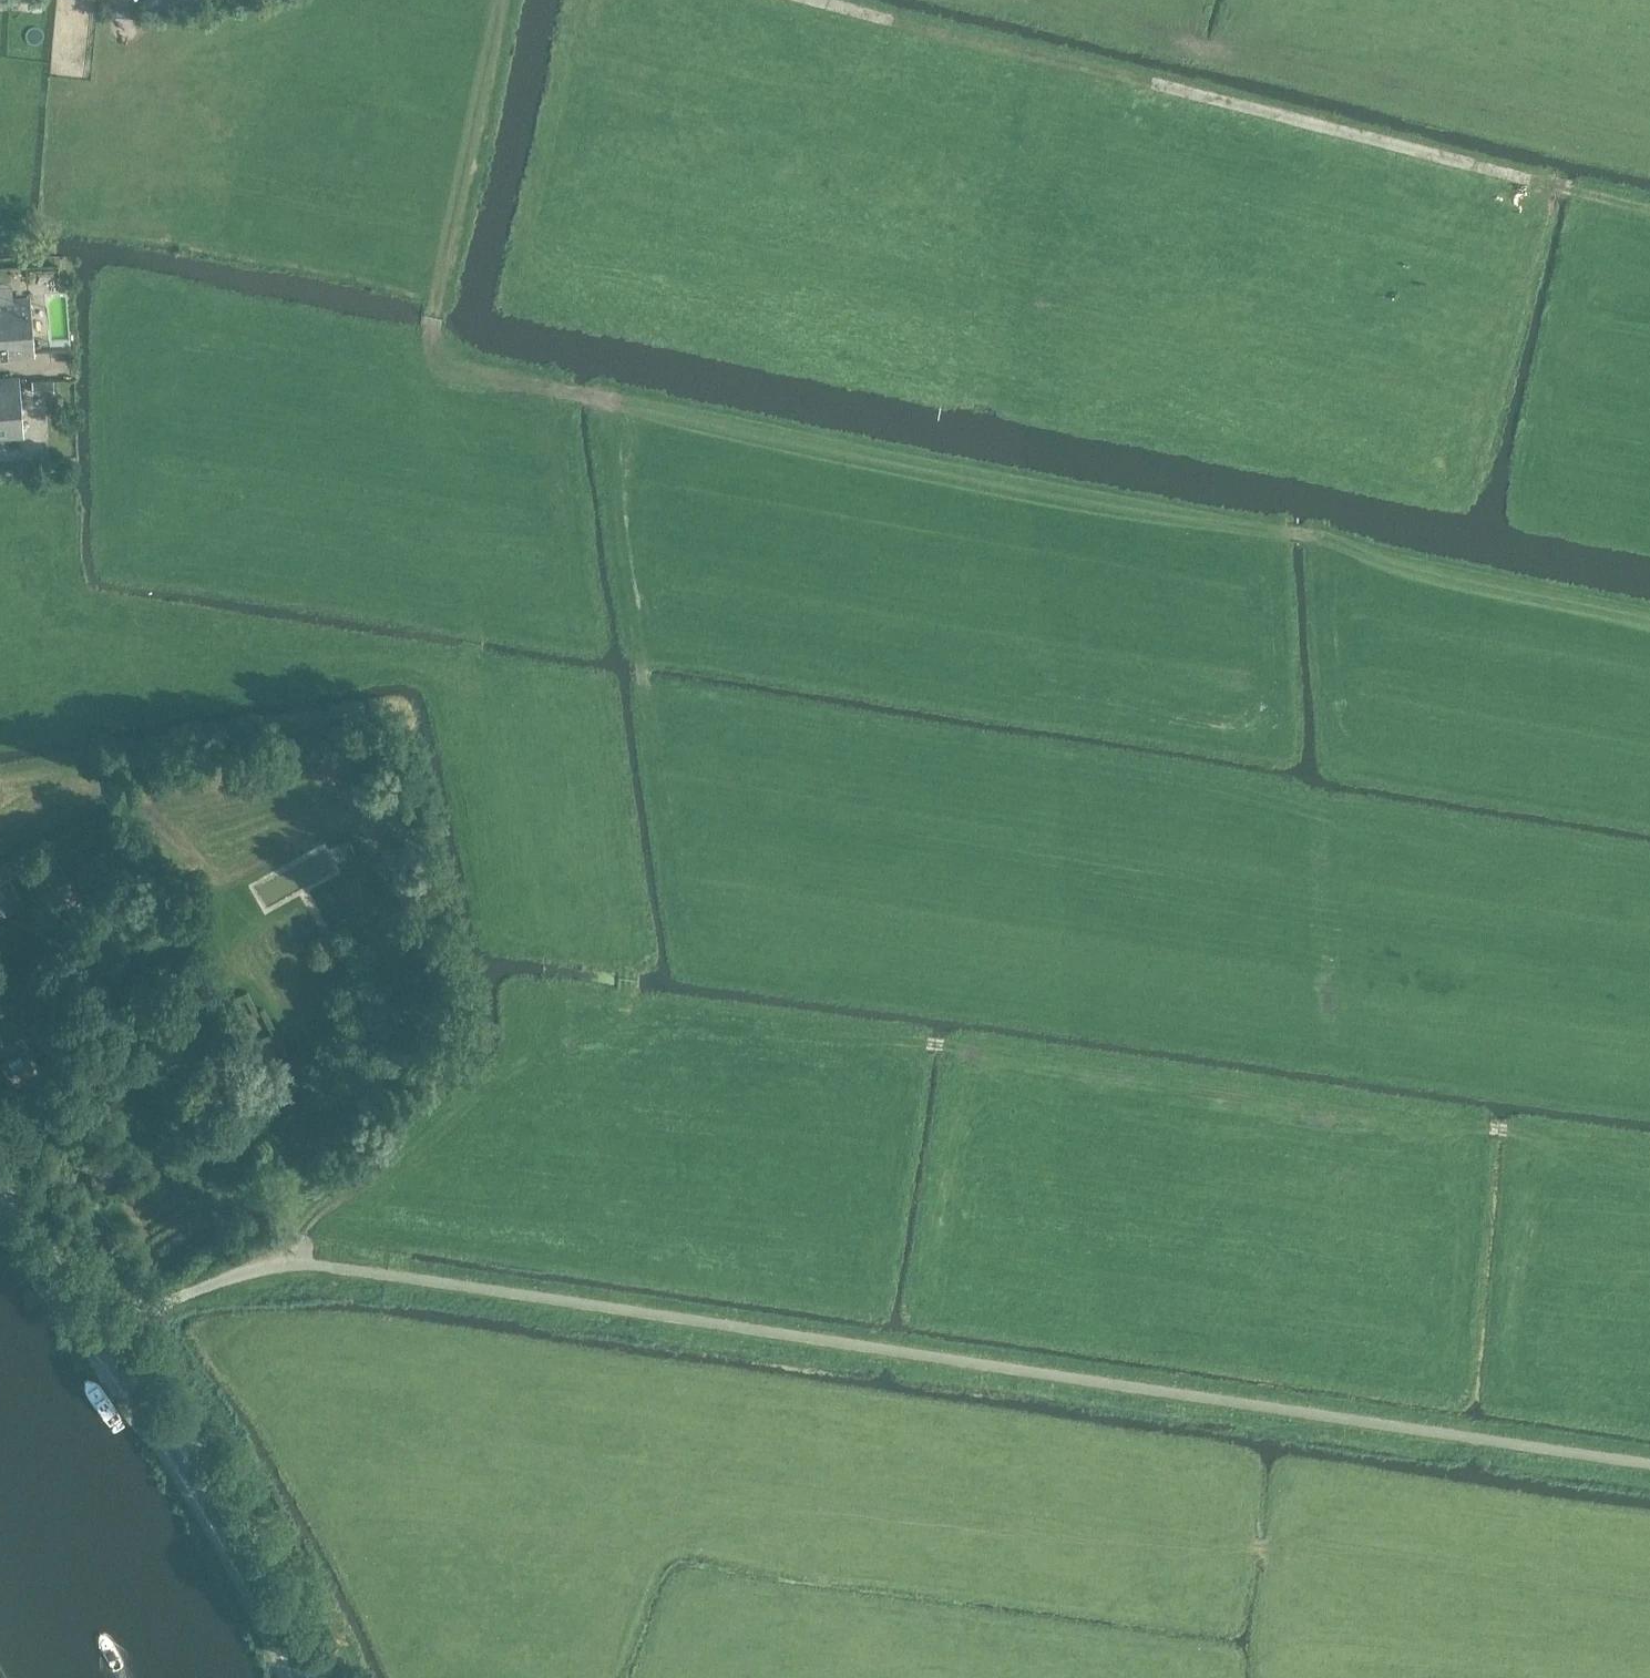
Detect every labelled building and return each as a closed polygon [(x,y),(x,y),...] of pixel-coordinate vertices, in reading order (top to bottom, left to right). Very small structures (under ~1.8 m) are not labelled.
[(0,300),(0,356),(34,353),(30,298),(0,300)] [(19,378),(0,380),(0,435),(24,433),(19,378)] [(53,378),(32,379),(33,393),(54,391),(53,378)] [(0,880),(0,913),(24,900),(10,875),(0,880)]
